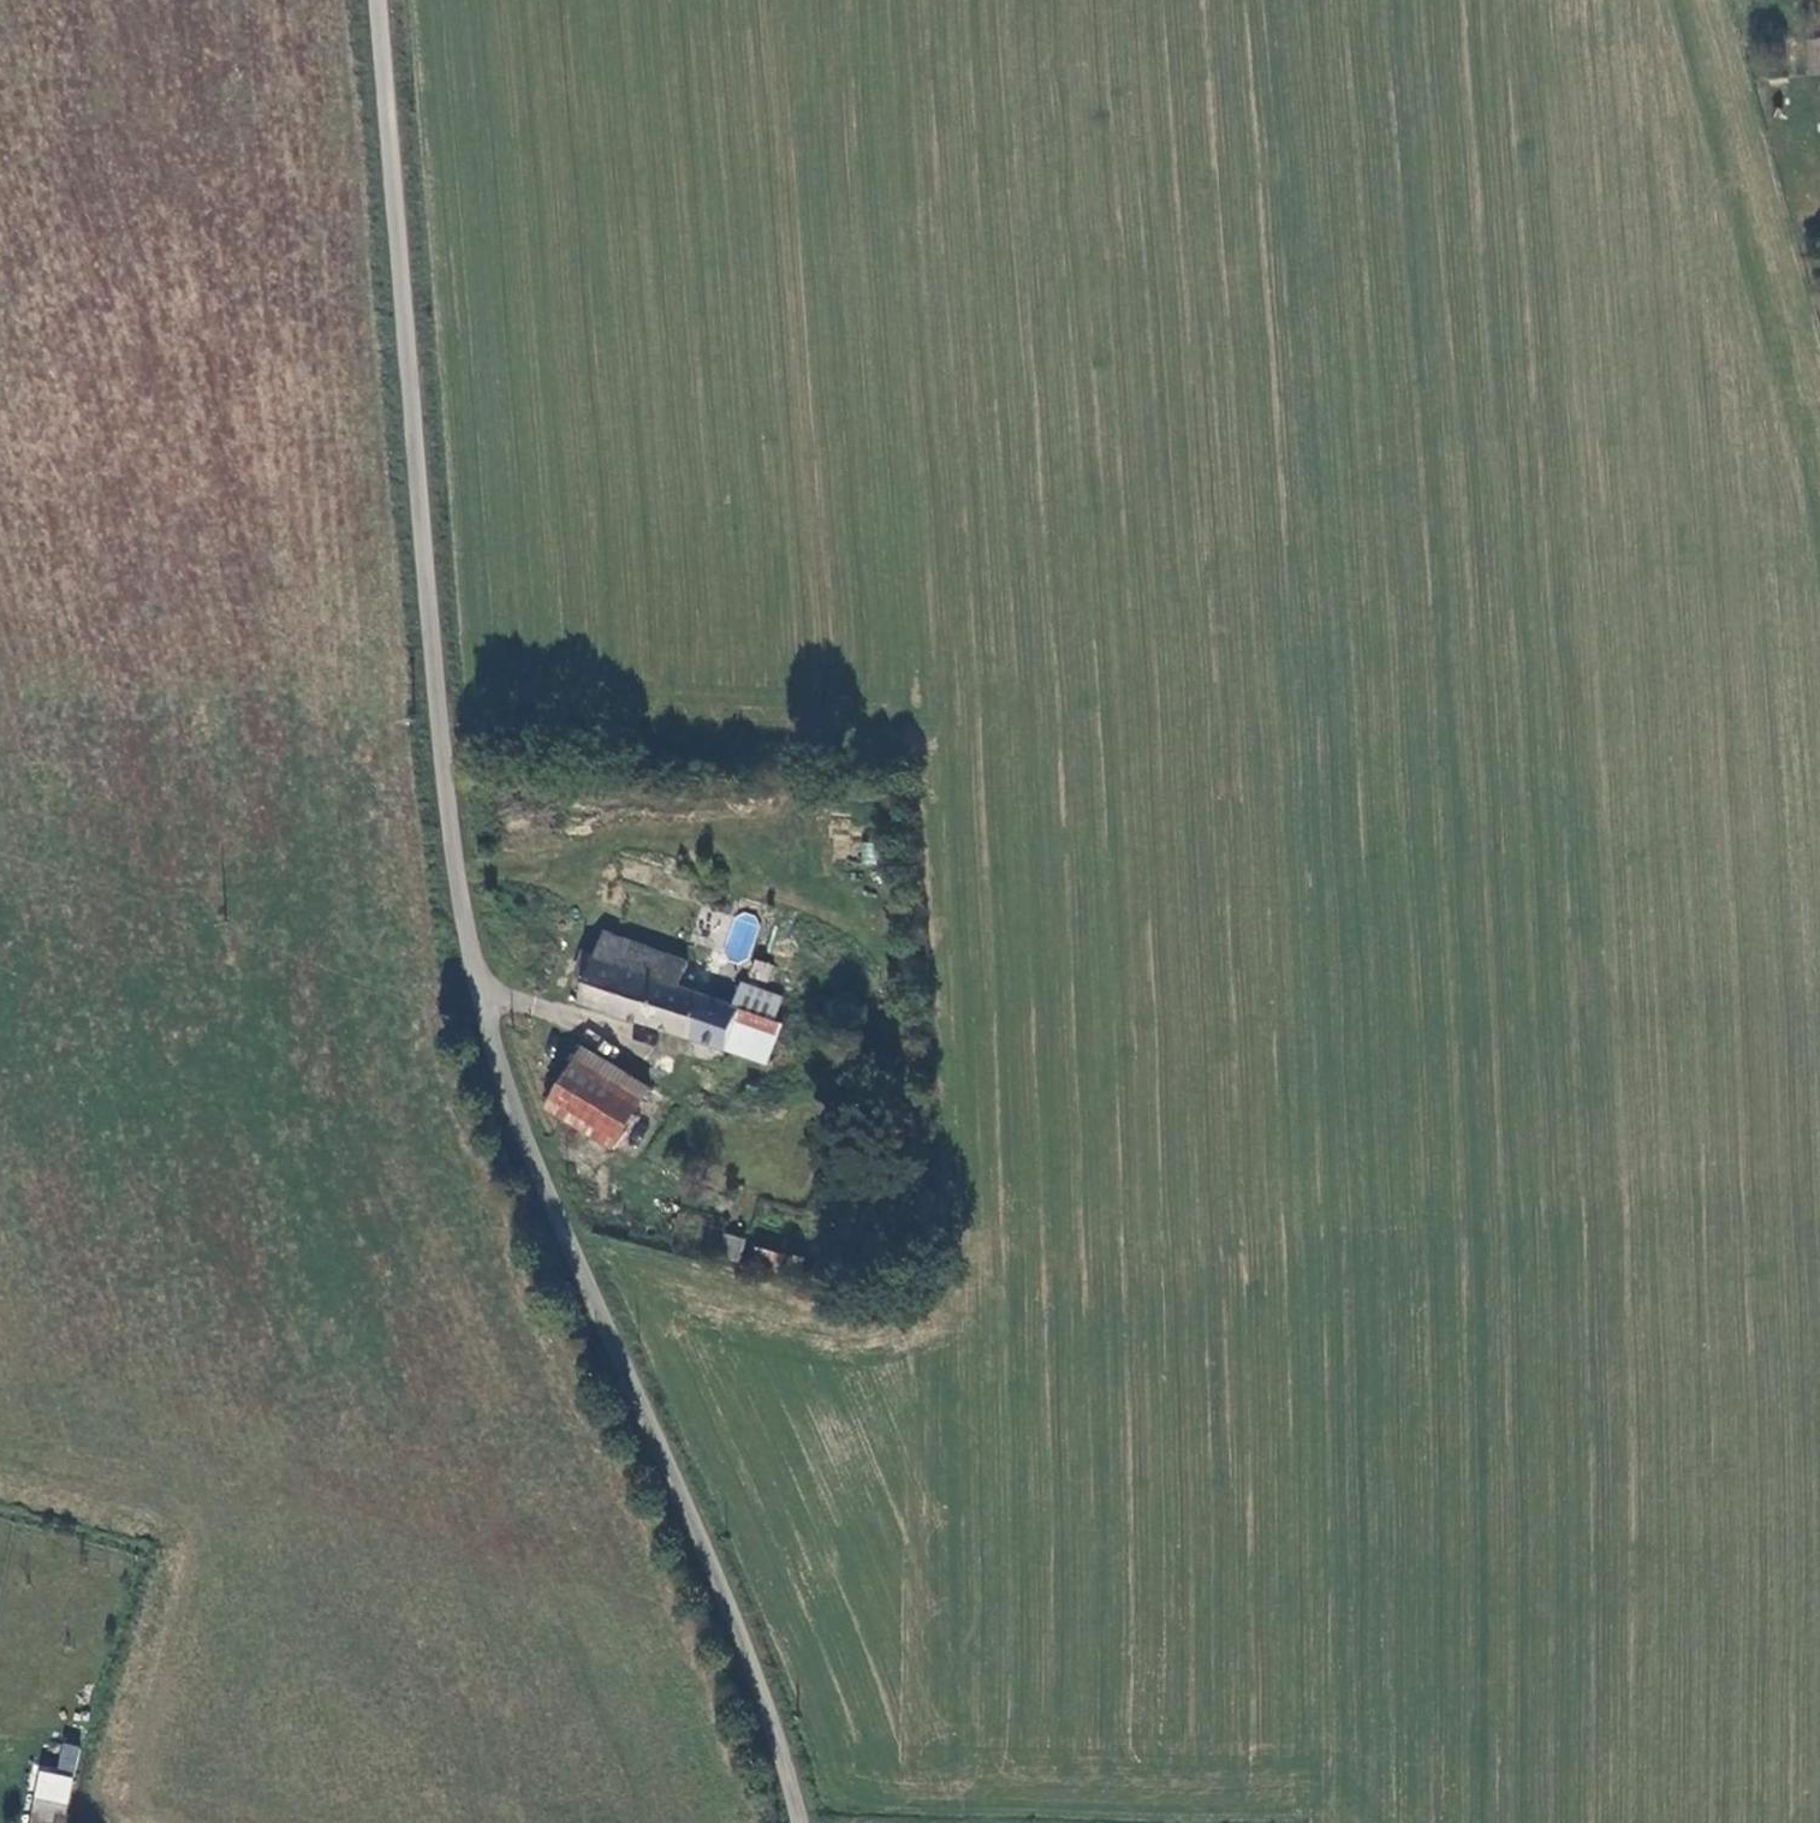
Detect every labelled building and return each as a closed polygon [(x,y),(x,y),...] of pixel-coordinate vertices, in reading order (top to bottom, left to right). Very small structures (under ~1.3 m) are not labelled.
[(584,1001),(691,1036),(705,990),(683,981),(679,980),(664,975),(671,950),(611,927),(603,952),(591,946),(581,972),(592,977),(584,1001)] [(685,954),(671,950),(664,975),(679,980),(685,954)] [(691,957),(685,954),(679,980),(683,981),(691,957)] [(691,1036),(769,1062),(783,1018),(777,1016),(785,991),(746,977),(737,1001),(705,990),(691,1036)] [(644,1102),(578,1061),(547,1111),(613,1152),(644,1102)] [(777,1274),(784,1256),(755,1245),(748,1263),(777,1274)] [(62,1741),(56,1768),(74,1772),(80,1746),(62,1741)] [(70,1806),(42,1799),(37,1822),(67,1822),(70,1806)]
